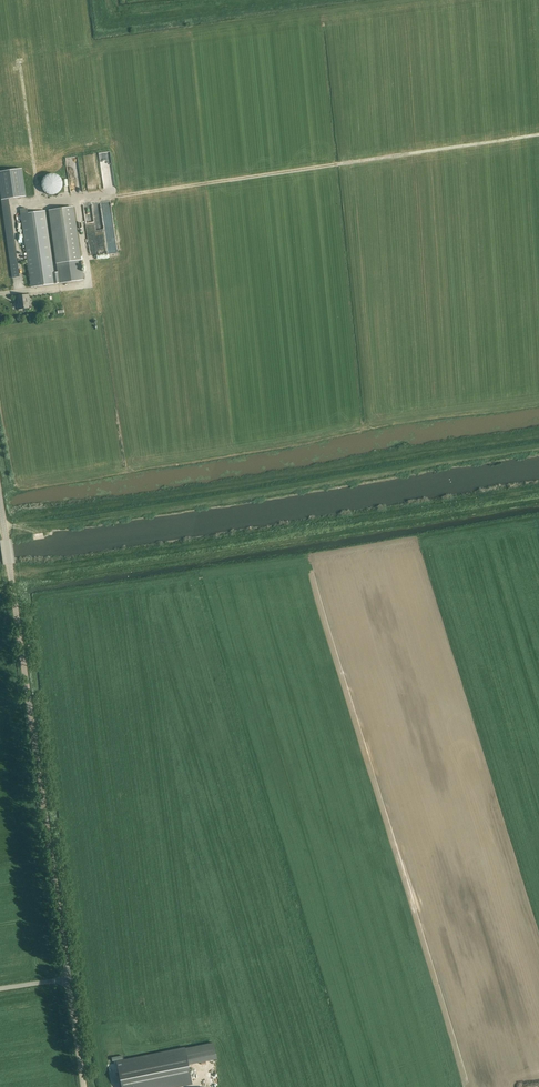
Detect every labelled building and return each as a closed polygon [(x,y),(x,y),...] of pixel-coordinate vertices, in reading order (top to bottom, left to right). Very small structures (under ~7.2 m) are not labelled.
[(115,187),(111,151),(99,153),(102,178),(97,179),(99,189),(115,187)] [(83,155),(84,161),(91,160),(92,165),(95,165),(94,154),(83,155)] [(1,200),(25,196),(21,169),(0,172),(0,190),(1,200)] [(57,175),(53,174),(48,174),(45,176),(42,180),(41,185),(42,189),(45,192),(48,194),(51,195),(54,195),(57,193),(61,190),(62,187),(62,182),(60,178),(57,175)] [(45,210),(28,213),(27,209),(21,209),(32,287),(84,279),(73,206),(49,209),(58,271),(54,272),(45,210)] [(11,266),(12,278),(19,277),(17,265),(11,266)] [(30,299),(29,294),(15,296),(16,301),(17,300),(18,304),(16,304),(17,310),(28,308),(27,299),(30,299)] [(213,1043),(185,1049),(188,1064),(217,1058),(213,1043)] [(116,1063),(117,1066),(121,1086),(170,1086),(192,1082),(188,1064),(185,1049),(120,1062),(116,1063)]
